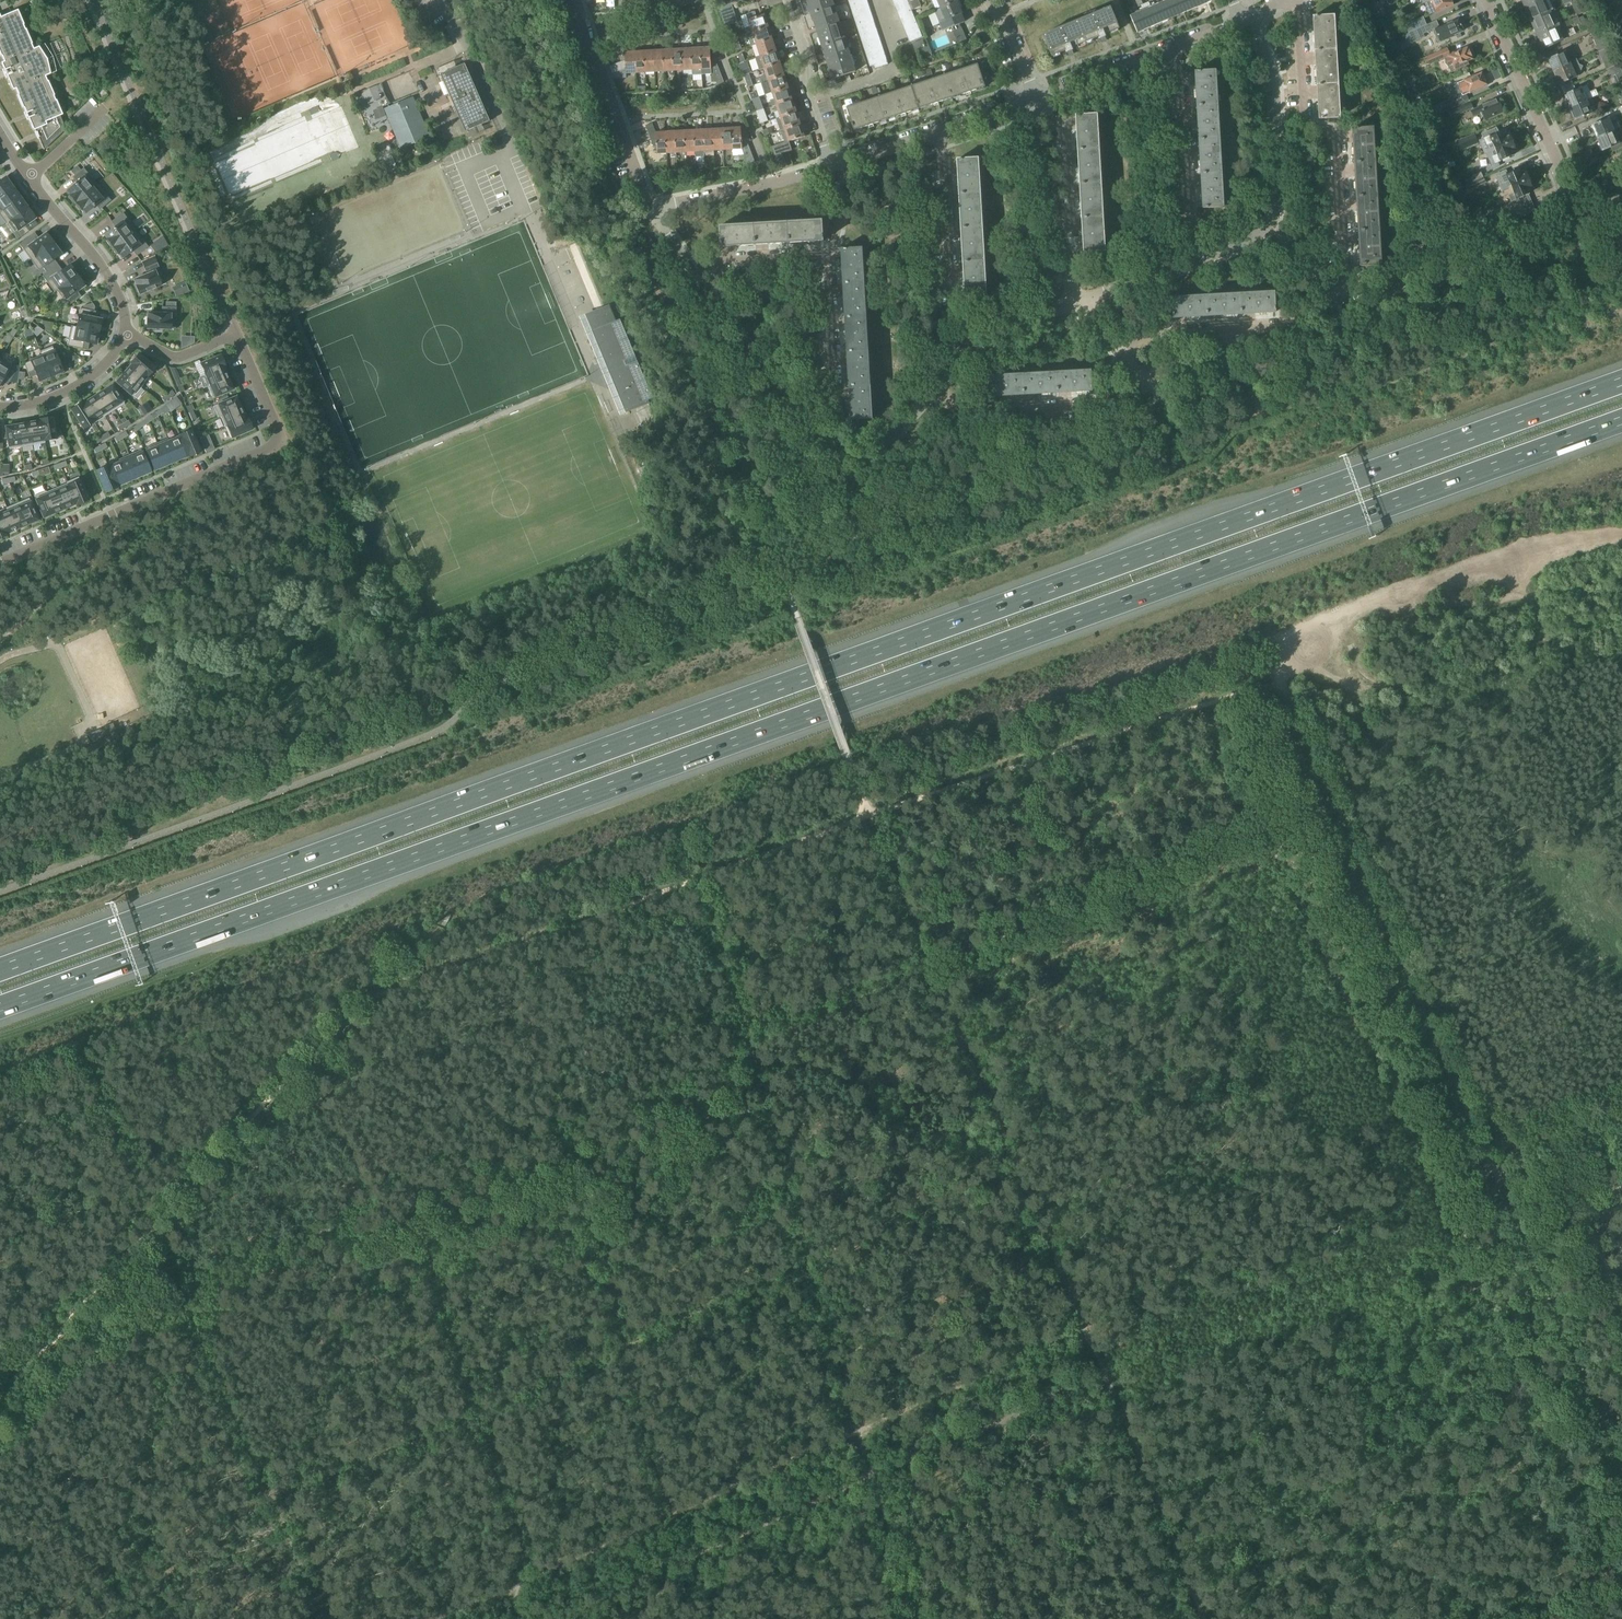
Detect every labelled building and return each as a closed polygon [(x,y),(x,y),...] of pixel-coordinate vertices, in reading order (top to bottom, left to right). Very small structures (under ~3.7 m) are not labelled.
[(810,13),(833,6),(831,0),(806,0),(810,13)] [(848,3),(850,9),(867,4),(865,0),(857,0),(848,3)] [(1142,6),(1140,0),(1135,0),(1134,0),(1137,8),(1142,6)] [(1154,0),(1153,1),(1153,3),(1155,6),(1161,21),(1174,16),(1167,1),(1167,0),(1155,0),(1154,0)] [(1186,11),(1181,0),(1169,0),(1167,1),(1174,16),(1186,11)] [(1186,11),(1198,6),(1196,0),(1181,0),(1186,11)] [(1425,3),(1430,15),(1452,5),(1450,0),(1431,0),(1425,3)] [(1558,31),(1560,30),(1558,25),(1561,24),(1551,0),(1520,0),(1542,50),(1568,39),(1566,33),(1560,35),(1558,31)] [(1571,2),(1577,15),(1582,13),(1577,0),(1570,0),(1571,2)] [(956,1),(939,8),(933,11),(942,31),(952,26),(959,23),(965,21),(956,1)] [(907,2),(894,7),(897,13),(909,8),(908,6),(907,2)] [(921,6),(919,2),(908,6),(909,8),(910,11),(921,6)] [(1149,27),(1161,21),(1155,6),(1153,3),(1151,4),(1152,7),(1143,11),(1149,27)] [(731,4),(719,8),(721,14),(734,10),(732,4),(731,4)] [(869,10),(867,4),(850,9),(852,15),(869,10)] [(833,6),(810,13),(821,46),(844,39),(833,6)] [(909,8),(897,13),(899,19),(911,14),(910,11),(909,8)] [(1085,43),(1099,37),(1099,38),(1105,36),(1104,35),(1119,29),(1110,8),(1076,22),(1085,43)] [(1149,27),(1143,11),(1141,8),(1139,9),(1140,12),(1130,16),(1137,32),(1149,27)] [(1,56),(3,61),(0,62),(0,63),(3,70),(2,70),(5,76),(11,90),(14,89),(16,94),(22,109),(23,108),(25,113),(24,113),(26,119),(27,118),(32,130),(34,130),(40,145),(42,148),(42,150),(64,129),(58,116),(60,115),(54,100),(52,96),(46,81),(44,76),(53,73),(50,58),(50,57),(49,57),(41,45),(32,49),(30,44),(31,44),(24,29),(22,25),(23,25),(16,10),(0,17),(0,57),(1,56)] [(723,20),(736,16),(734,10),(721,14),(723,20)] [(869,10),(852,15),(854,21),(871,16),(869,10)] [(764,15),(756,17),(754,12),(740,17),(746,34),(751,32),(768,27),(764,15)] [(914,20),(911,14),(899,19),(902,25),(914,20)] [(1334,15),(1313,17),(1315,51),(1336,50),(1334,15)] [(871,16),(854,21),(856,27),(873,22),(871,16)] [(1411,32),(1426,25),(1423,17),(1407,24),(1411,32)] [(1572,19),(1574,25),(1580,23),(1578,17),(1572,19)] [(1461,26),(1459,19),(1439,28),(1433,31),(1438,43),(1455,36),(1456,35),(1455,34),(1460,32),(1463,31),(1461,26)] [(914,20),(902,25),(904,31),(916,26),(914,20)] [(873,22),(856,27),(858,34),(875,28),(873,22)] [(1085,43),(1076,22),(1043,36),(1052,57),(1066,51),(1066,52),(1072,50),(1071,48),(1085,43)] [(1430,31),(1427,25),(1426,25),(1411,32),(1404,35),(1408,45),(1424,37),(1423,35),(1430,32),(1430,31)] [(919,31),(916,26),(904,31),(906,37),(919,31)] [(751,32),(753,39),(748,40),(750,46),(755,44),(755,45),(772,39),(768,27),(751,32)] [(875,28),(858,34),(860,40),(877,34),(875,28)] [(1610,46),(1603,29),(1591,34),(1598,51),(1610,46)] [(919,31),(906,37),(909,42),(921,37),(919,31)] [(1386,35),(1388,40),(1395,38),(1392,32),(1386,35)] [(879,40),(877,34),(860,40),(862,46),(879,40)] [(772,39),(755,45),(759,56),(775,51),(772,39)] [(844,39),(821,46),(832,79),(855,71),(844,39)] [(881,47),(879,40),(862,46),(864,52),(881,47)] [(734,45),(735,49),(737,52),(742,50),(739,42),(734,44),(734,45)] [(1610,46),(1598,51),(1606,69),(1618,64),(1610,46)] [(881,47),(864,52),(866,58),(883,53),(881,47)] [(1469,50),(1468,47),(1444,57),(1445,58),(1445,64),(1449,68),(1451,73),(1467,65),(1466,62),(1473,59),(1472,56),(1473,55),(1473,52),(1470,50),(1469,50)] [(700,48),(690,49),(690,50),(691,70),(692,70),(692,75),(701,75),(701,70),(700,49),(700,48)] [(715,59),(719,59),(719,50),(710,50),(710,48),(700,48),(700,49),(701,70),(701,75),(712,74),(711,69),(712,72),(719,69),(717,64),(711,67),(711,60),(715,59)] [(671,50),(671,51),(672,71),(681,71),(680,50),(680,49),(671,50)] [(680,49),(680,50),(681,71),(691,70),(690,50),(690,49),(680,49)] [(1576,60),(1575,57),(1571,49),(1547,59),(1552,71),(1576,60)] [(652,51),(652,52),(653,72),(662,72),(661,51),(661,50),(652,51)] [(661,50),(661,51),(662,72),(665,72),(672,71),(671,51),(671,50),(661,50)] [(1336,50),(1315,51),(1317,85),(1337,84),(1336,50)] [(633,52),(633,53),(634,73),(644,73),(642,52),(642,51),(633,52)] [(642,51),(642,52),(644,73),(653,72),(652,52),(652,51),(642,51)] [(759,70),(763,69),(780,64),(775,51),(759,56),(759,57),(755,58),(759,70)] [(633,52),(625,52),(625,58),(620,60),(621,62),(610,66),(612,74),(612,73),(615,79),(626,78),(626,74),(634,73),(633,53),(633,52)] [(977,54),(979,60),(985,58),(983,52),(977,54)] [(1420,60),(1424,68),(1440,61),(1436,52),(1420,60)] [(883,53),(866,58),(869,67),(873,66),(874,69),(887,65),(883,53)] [(1406,65),(1403,58),(1396,61),(1399,68),(1406,65)] [(1576,60),(1552,71),(1558,85),(1578,76),(1582,66),(1579,65),(1576,60)] [(748,62),(739,66),(743,76),(751,72),(748,62)] [(443,74),(468,131),(489,122),(464,64),(443,74)] [(760,83),(767,81),(783,76),(780,64),(763,69),(765,75),(758,78),(760,83)] [(1606,69),(1614,87),(1621,84),(1621,74),(1618,64),(1606,69)] [(984,88),(976,65),(943,76),(951,99),(984,88)] [(1408,71),(1406,65),(1399,68),(1401,74),(1408,71)] [(1197,106),(1217,105),(1215,70),(1195,71),(1197,106)] [(1428,108),(1431,117),(1465,102),(1463,96),(1487,86),(1482,73),(1457,83),(1461,93),(1457,95),(1457,96),(1428,108)] [(783,76),(767,81),(760,83),(764,95),(771,93),(787,88),(783,76)] [(951,99),(943,76),(911,86),(918,110),(951,99)] [(1319,119),(1339,118),(1337,84),(1317,85),(1319,119)] [(1614,87),(1621,106),(1621,84),(1614,87)] [(918,110),(911,86),(878,97),(886,121),(918,110)] [(1588,92),(1583,94),(1580,87),(1562,95),(1567,108),(1590,98),(1588,92)] [(775,105),(791,100),(787,88),(771,93),(773,100),(770,101),(772,107),(775,106),(775,105)] [(414,97),(384,109),(401,149),(430,137),(414,97)] [(886,121),(878,97),(845,108),(853,131),(886,121)] [(1590,98),(1567,108),(1573,122),(1592,114),(1588,106),(1593,104),(1590,98)] [(1496,99),(1471,110),(1473,115),(1482,111),(1486,119),(1502,112),(1496,99)] [(795,112),(791,100),(775,105),(775,106),(779,117),(795,112)] [(833,102),(836,110),(843,107),(840,100),(833,102)] [(1470,101),(1459,106),(1452,109),(1452,110),(1448,112),(1450,117),(1455,116),(1455,115),(1473,107),(1470,101)] [(1199,140),(1219,139),(1217,105),(1197,106),(1199,139),(1199,140)] [(779,117),(781,124),(778,125),(780,131),(799,124),(795,112),(779,117)] [(1078,150),(1099,149),(1097,114),(1076,116),(1077,132),(1078,150)] [(1617,122),(1611,125),(1608,118),(1590,126),(1596,139),(1620,128),(1617,122)] [(646,126),(654,147),(657,147),(657,154),(666,154),(665,132),(656,133),(652,123),(646,126)] [(775,156),(791,151),(788,142),(804,137),(799,124),(780,131),(784,143),(771,147),(775,156)] [(1375,161),(1373,127),(1352,128),(1354,163),(1375,161)] [(1596,139),(1602,152),(1610,148),(1612,153),(1621,149),(1621,127),(1620,128),(1596,139)] [(746,140),(748,140),(747,129),(741,129),(741,128),(731,129),(732,150),(742,150),(743,152),(750,149),(748,145),(742,147),(741,140),(746,140)] [(722,129),(712,130),(713,151),(714,151),(723,151),(722,129)] [(722,129),(723,151),(732,150),(731,129),(722,129)] [(704,152),(703,130),(693,131),(694,152),(695,152),(695,158),(704,157),(704,152)] [(712,130),(703,130),(704,152),(711,151),(713,151),(712,130)] [(674,132),(675,153),(684,153),(683,131),(674,132)] [(693,131),(683,131),(684,153),(694,152),(693,131)] [(674,132),(665,132),(666,154),(675,153),(674,132)] [(1494,149),(1514,140),(1511,133),(1509,134),(1508,132),(1502,134),(1501,132),(1488,137),(1488,136),(1483,139),(1486,146),(1491,144),(1494,149)] [(1461,150),(1478,143),(1474,134),(1457,141),(1461,150)] [(1201,174),(1221,173),(1219,139),(1199,140),(1200,153),(1201,174)] [(1444,146),(1441,140),(1431,145),(1434,151),(1444,146)] [(1514,140),(1494,149),(1496,155),(1491,157),(1494,164),(1500,162),(1500,161),(1512,156),(1511,154),(1517,151),(1515,148),(1517,147),(1514,140)] [(1080,184),(1101,183),(1099,149),(1078,150),(1079,163),(1080,184)] [(959,195),(981,194),(979,158),(957,159),(959,195)] [(1356,197),(1377,195),(1375,161),(1354,163),(1356,197)] [(76,182),(65,191),(69,195),(69,196),(68,196),(74,203),(96,184),(82,167),(80,170),(77,166),(71,171),(74,175),(72,176),(76,182)] [(1528,171),(1526,172),(1525,169),(1519,171),(1518,169),(1506,175),(1505,174),(1500,177),(1503,184),(1508,182),(1511,187),(1531,178),(1528,171)] [(1483,178),(1480,172),(1472,176),(1474,182),(1483,178)] [(1221,173),(1201,174),(1203,208),(1223,207),(1221,173)] [(0,180),(0,196),(12,188),(14,186),(10,181),(8,182),(4,177),(0,180)] [(1485,183),(1483,178),(1474,182),(1476,187),(1485,183)] [(1531,178),(1511,187),(1514,193),(1508,195),(1514,208),(1519,219),(1536,211),(1532,203),(1521,208),(1520,206),(1521,205),(1519,199),(1529,194),(1528,191),(1533,189),(1532,186),(1534,186),(1531,178)] [(1596,182),(1588,186),(1593,197),(1601,194),(1596,182)] [(1082,218),(1103,217),(1101,183),(1080,184),(1080,196),(1082,218)] [(96,184),(74,203),(79,210),(80,209),(81,209),(84,213),(95,204),(100,209),(110,200),(106,195),(96,184)] [(0,196),(0,211),(1,212),(19,198),(12,188),(0,196)] [(961,229),(983,228),(981,194),(959,195),(961,229)] [(1358,231),(1379,230),(1377,195),(1356,197),(1358,231)] [(0,212),(0,216),(6,224),(27,208),(19,198),(1,212),(0,212)] [(27,208),(6,224),(13,234),(17,239),(28,231),(25,226),(35,219),(34,217),(35,216),(31,211),(30,212),(27,208)] [(115,226),(104,235),(107,239),(107,240),(106,240),(111,248),(135,230),(122,212),(111,221),(115,226)] [(1103,217),(1082,218),(1084,253),(1105,251),(1103,217)] [(787,223),(788,243),(823,241),(822,221),(787,223)] [(787,223),(753,225),(754,245),(768,244),(788,243),(787,223)] [(753,225),(718,227),(719,247),(754,245),(753,225)] [(963,263),(985,262),(983,228),(961,229),(962,254),(963,263)] [(135,230),(111,248),(116,255),(117,254),(118,254),(121,258),(133,250),(137,255),(148,247),(144,242),(135,230)] [(1360,266),(1382,265),(1379,230),(1358,231),(1360,266)] [(34,233),(19,244),(30,260),(46,248),(53,243),(45,232),(38,237),(34,233)] [(150,245),(155,253),(168,245),(163,236),(150,245)] [(46,248),(30,260),(38,270),(42,267),(46,273),(58,265),(54,259),(61,254),(60,253),(62,252),(58,246),(56,248),(53,243),(46,248)] [(860,247),(840,248),(842,283),(862,282),(860,247)] [(146,275),(133,280),(139,294),(146,291),(147,293),(155,290),(154,288),(166,283),(157,263),(155,257),(141,262),(144,268),(146,275)] [(985,262),(963,263),(965,297),(987,296),(985,262)] [(45,274),(42,276),(54,292),(56,291),(76,276),(73,271),(75,269),(71,264),(69,265),(68,264),(61,269),(58,265),(46,273),(45,274)] [(76,276),(56,291),(64,301),(66,299),(70,305),(81,297),(77,291),(84,286),(76,276)] [(190,291),(185,282),(178,284),(183,294),(190,291)] [(844,317),(864,316),(862,282),(842,283),(844,317)] [(1239,293),(1240,314),(1276,312),(1274,291),(1239,293)] [(1240,314),(1239,293),(1205,295),(1206,316),(1240,314)] [(1171,297),(1172,318),(1206,316),(1205,295),(1171,297)] [(147,313),(146,328),(154,329),(154,331),(162,331),(162,329),(175,329),(175,307),(175,304),(165,304),(165,307),(161,307),(161,314),(147,313)] [(80,308),(76,327),(98,332),(101,318),(94,317),(95,311),(93,311),(82,309),(80,308)] [(846,351),(866,350),(864,316),(844,317),(846,351)] [(605,374),(621,412),(653,398),(621,319),(588,333),(603,370),(606,369),(607,373),(605,374)] [(70,326),(67,346),(87,350),(89,343),(95,345),(96,344),(98,344),(99,338),(97,337),(98,332),(76,327),(70,326)] [(52,346),(40,351),(42,355),(50,377),(55,375),(56,377),(63,374),(62,372),(59,364),(65,361),(60,348),(53,350),(52,346)] [(848,385),(868,384),(866,350),(846,351),(848,385)] [(131,364),(132,364),(147,377),(155,367),(139,354),(131,364)] [(42,355),(23,363),(29,376),(35,374),(38,382),(39,382),(40,384),(46,381),(45,379),(50,377),(42,355)] [(200,364),(205,375),(224,368),(225,367),(223,361),(224,361),(222,355),(220,356),(220,355),(200,364)] [(2,381),(7,385),(14,373),(9,369),(11,365),(1,359),(0,360),(0,384),(2,381)] [(124,373),(141,387),(149,379),(147,377),(132,364),(128,369),(124,373)] [(224,368),(205,375),(203,376),(208,387),(228,378),(224,368)] [(1055,373),(1057,394),(1091,392),(1090,371),(1055,373)] [(116,381),(116,382),(133,397),(141,387),(124,373),(121,377),(120,376),(116,381)] [(1021,375),(1022,396),(1057,394),(1055,373),(1021,375)] [(987,377),(988,398),(1022,396),(1021,375),(987,377)] [(228,378),(208,387),(212,398),(233,389),(228,378)] [(850,420),(870,419),(868,384),(848,385),(850,420)] [(102,391),(114,410),(124,403),(121,399),(123,398),(120,393),(118,394),(112,385),(102,391)] [(104,416),(114,410),(102,391),(92,398),(104,416)] [(236,396),(213,406),(218,417),(220,416),(241,408),(236,396)] [(82,404),(94,421),(94,423),(104,416),(92,398),(82,404)] [(94,421),(82,404),(82,403),(71,410),(83,428),(93,422),(94,421)] [(139,409),(143,416),(152,410),(147,404),(139,409)] [(190,405),(186,406),(189,413),(193,411),(192,410),(194,410),(192,404),(190,405)] [(241,408),(220,416),(225,427),(226,426),(245,418),(241,408)] [(54,430),(52,417),(41,419),(44,440),(63,437),(59,429),(54,430)] [(245,418),(226,426),(231,438),(252,430),(247,418),(245,418)] [(40,421),(29,423),(33,445),(45,443),(44,440),(41,419),(40,419),(40,421)] [(29,423),(17,425),(21,447),(33,445),(29,423)] [(17,425),(5,427),(9,449),(21,447),(17,425)] [(188,456),(189,457),(200,452),(191,430),(179,435),(180,436),(188,456)] [(169,441),(177,460),(188,456),(180,436),(169,441)] [(157,443),(165,462),(166,465),(177,460),(169,441),(168,439),(157,443)] [(145,448),(154,470),(166,465),(165,462),(157,443),(145,448)] [(129,455),(138,477),(151,472),(141,450),(129,455)] [(119,462),(128,482),(138,477),(129,455),(118,460),(119,462)] [(108,467),(117,486),(128,482),(119,462),(108,467)] [(96,471),(105,493),(117,488),(117,486),(108,467),(108,466),(96,471)] [(42,470),(44,476),(50,473),(48,467),(42,470)] [(78,477),(67,482),(68,483),(76,504),(77,505),(88,500),(78,477)] [(76,504),(68,483),(56,488),(65,508),(76,504)] [(46,492),(55,513),(65,508),(56,488),(46,492)] [(45,491),(34,496),(43,518),(55,513),(46,492),(45,491)] [(29,498),(18,503),(27,525),(32,523),(33,524),(38,522),(37,520),(38,520),(29,498)] [(18,503),(7,507),(16,529),(27,525),(18,503)] [(5,534),(16,529),(7,507),(0,510),(0,522),(5,534)] [(100,729),(88,734),(95,749),(106,744),(100,729)]
